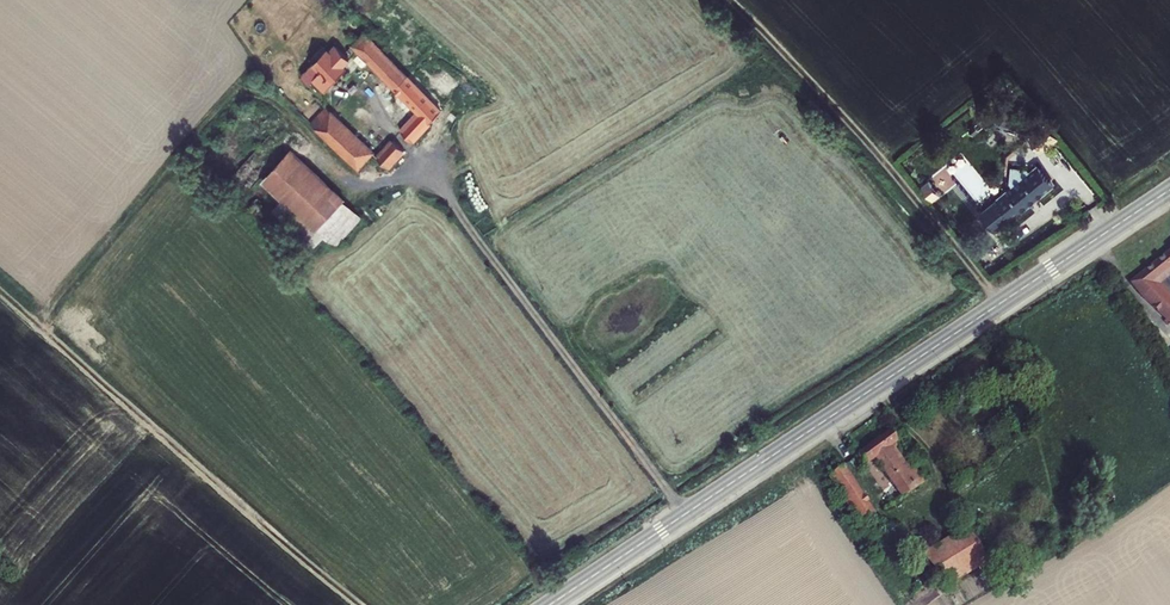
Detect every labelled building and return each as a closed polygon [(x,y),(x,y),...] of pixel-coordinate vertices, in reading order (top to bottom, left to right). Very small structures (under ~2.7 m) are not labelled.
[(436,109),(359,30),(347,43),(410,109),(393,129),(406,140),(436,109)] [(324,50),(321,47),(296,71),(304,78),(316,91),(316,93),(340,68),(336,65),(343,58),(330,45),(324,50)] [(302,81),(304,79),(296,71),(294,73),(302,81)] [(364,152),(316,106),(303,121),(351,167),(364,152)] [(397,150),(385,138),(369,156),(381,167),(397,150)] [(338,200),(281,147),(252,179),(309,230),(338,200)] [(994,189),(1009,213),(1052,186),(1037,162),(1029,167),(1027,164),(1011,161),(1009,176),(1010,178),(994,189)] [(946,169),(934,178),(945,193),(957,184),(946,169)] [(1162,263),(1168,271),(1169,269),(1169,255),(1162,263)] [(1168,271),(1162,263),(1143,278),(1153,291),(1169,277),(1169,269),(1168,271)] [(1138,300),(1167,328),(1169,325),(1169,308),(1153,291),(1143,278),(1130,287),(1138,300)] [(887,437),(856,459),(864,470),(873,463),(903,505),(925,489),(914,474),(909,477),(890,450),(895,447),(887,437)] [(839,472),(825,481),(864,537),(873,532),(872,529),(875,526),(870,520),(839,472)] [(983,568),(961,532),(919,558),(942,594),(983,568)]
